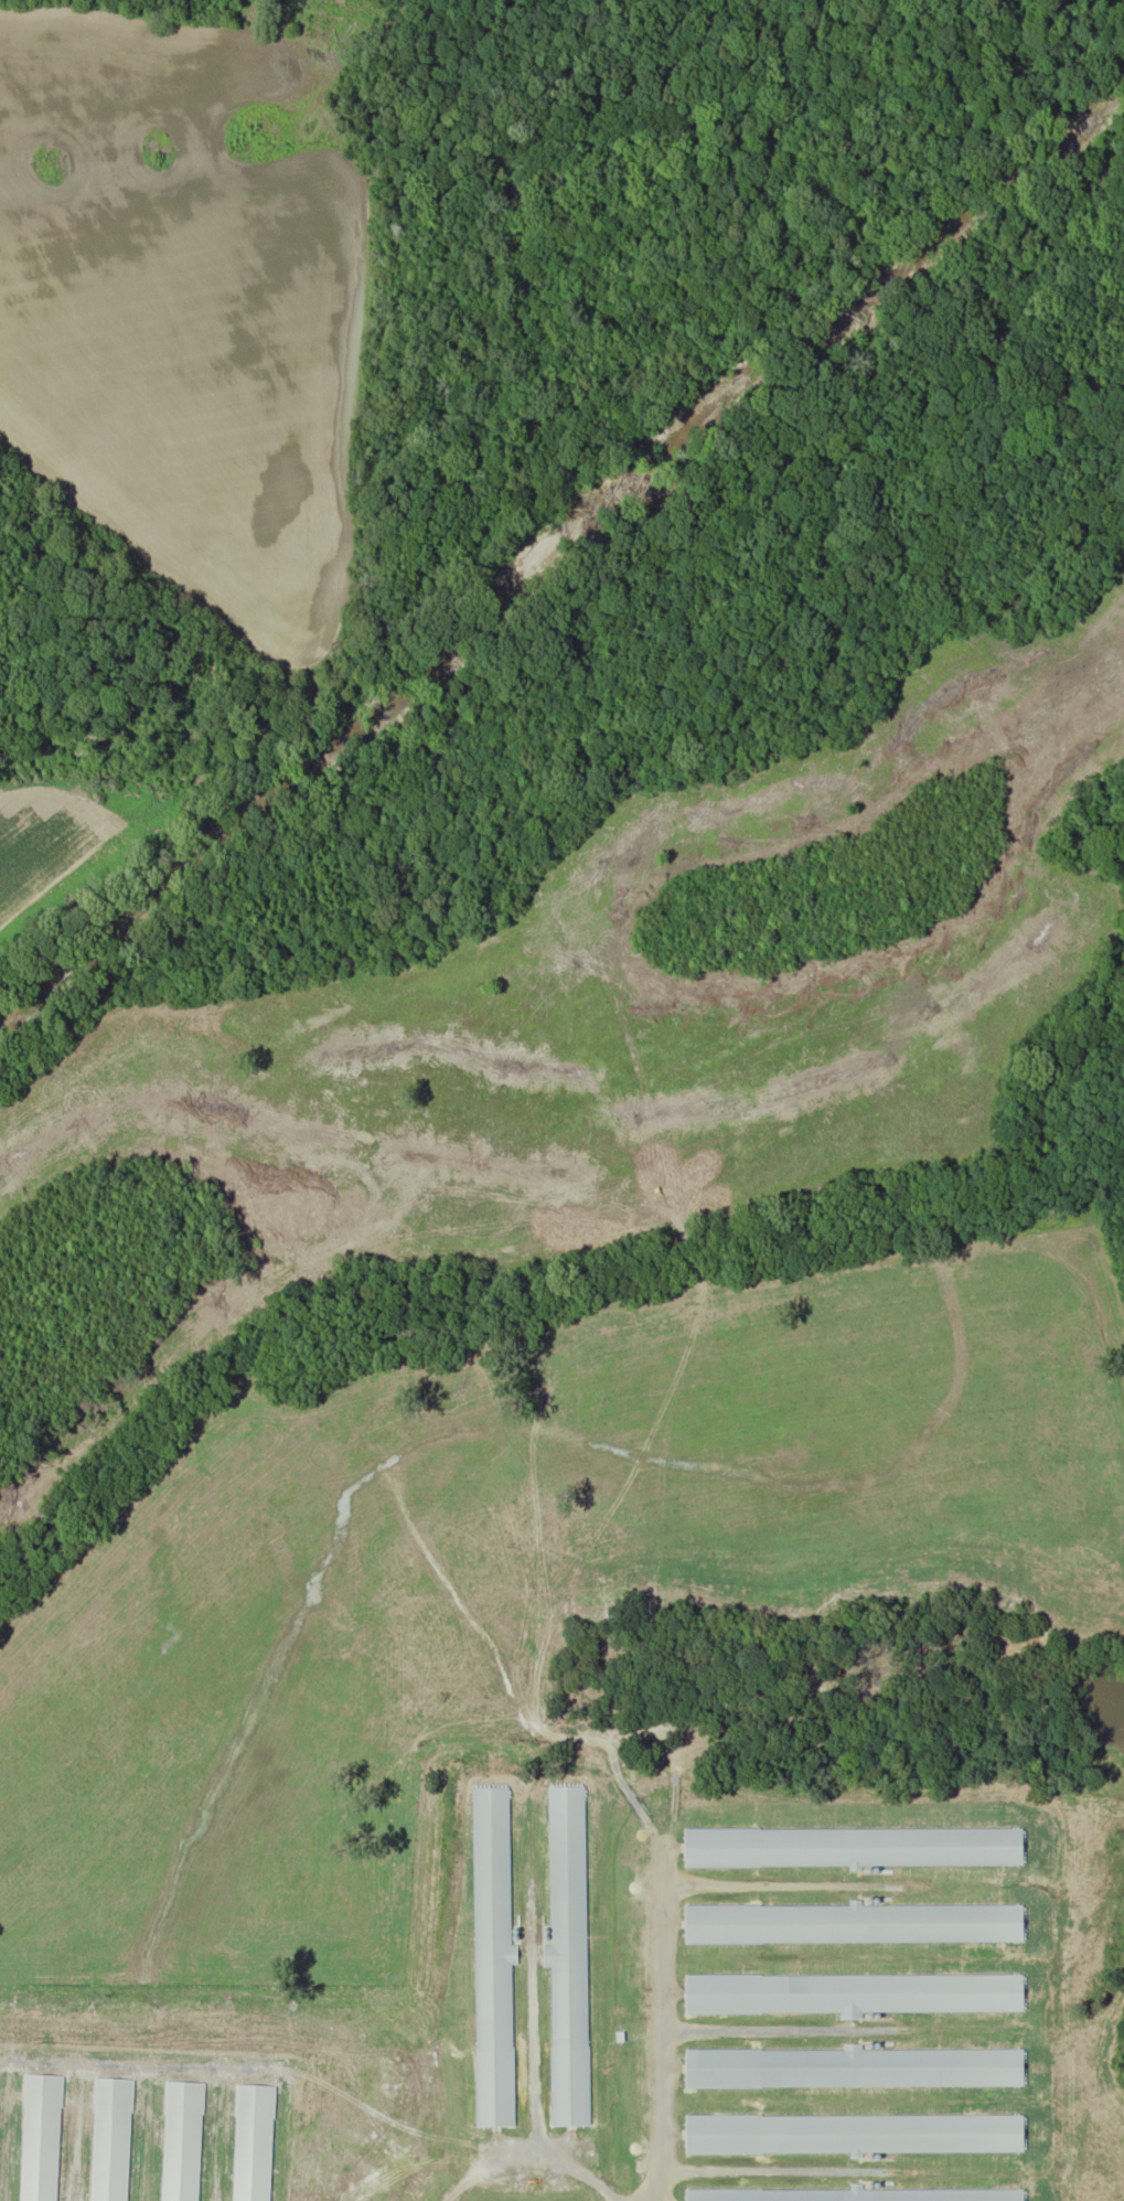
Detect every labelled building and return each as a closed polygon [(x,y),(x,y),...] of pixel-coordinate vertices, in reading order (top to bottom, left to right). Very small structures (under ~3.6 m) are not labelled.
[(1032,1865),(1032,1826),(690,1829),(690,1867),(1032,1865)] [(688,1904),(688,1943),(1030,1943),(1030,1905),(688,1904)] [(1031,2012),(1030,1974),(687,1976),(687,2013),(843,2012),(843,2013),(1031,2012)] [(845,2049),(686,2049),(686,2086),(1030,2086),(1030,2048),(864,2048),(864,2043),(845,2043),(845,2049)] [(1031,2152),(1031,2114),(686,2115),(686,2153),(1031,2152)] [(863,2183),(851,2183),(851,2189),(686,2189),(686,2200),(1032,2200),(1032,2188),(863,2188),(863,2183)]
